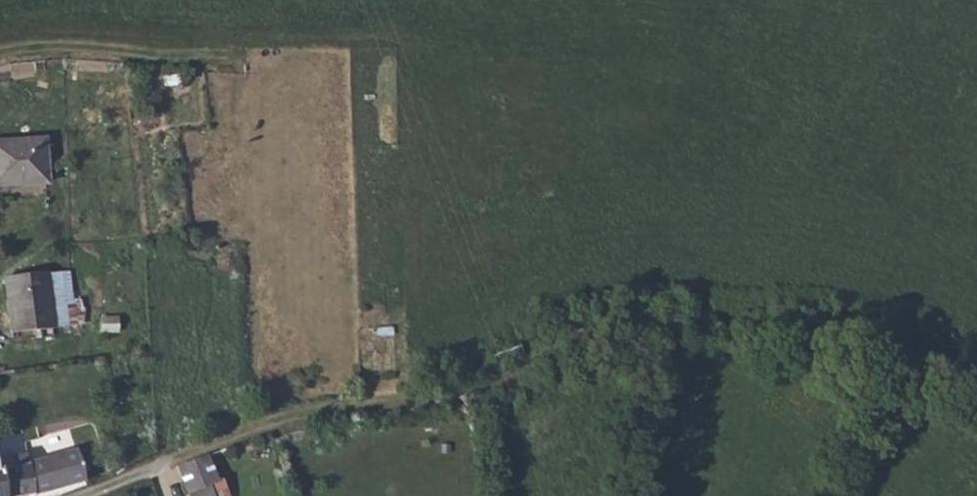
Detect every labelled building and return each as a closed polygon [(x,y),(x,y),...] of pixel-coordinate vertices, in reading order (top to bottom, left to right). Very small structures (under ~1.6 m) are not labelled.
[(45,179),(41,136),(0,139),(0,181),(45,179)] [(12,329),(55,326),(48,272),(9,277),(12,329)] [(33,465),(25,466),(32,495),(43,493),(81,484),(80,476),(89,468),(89,464),(87,460),(84,459),(75,457),(73,450),(36,458),(33,465)] [(3,495),(27,495),(32,495),(25,466),(14,467),(11,455),(0,456),(0,483),(3,495)] [(187,495),(227,495),(222,480),(217,482),(206,455),(176,467),(187,495)]
